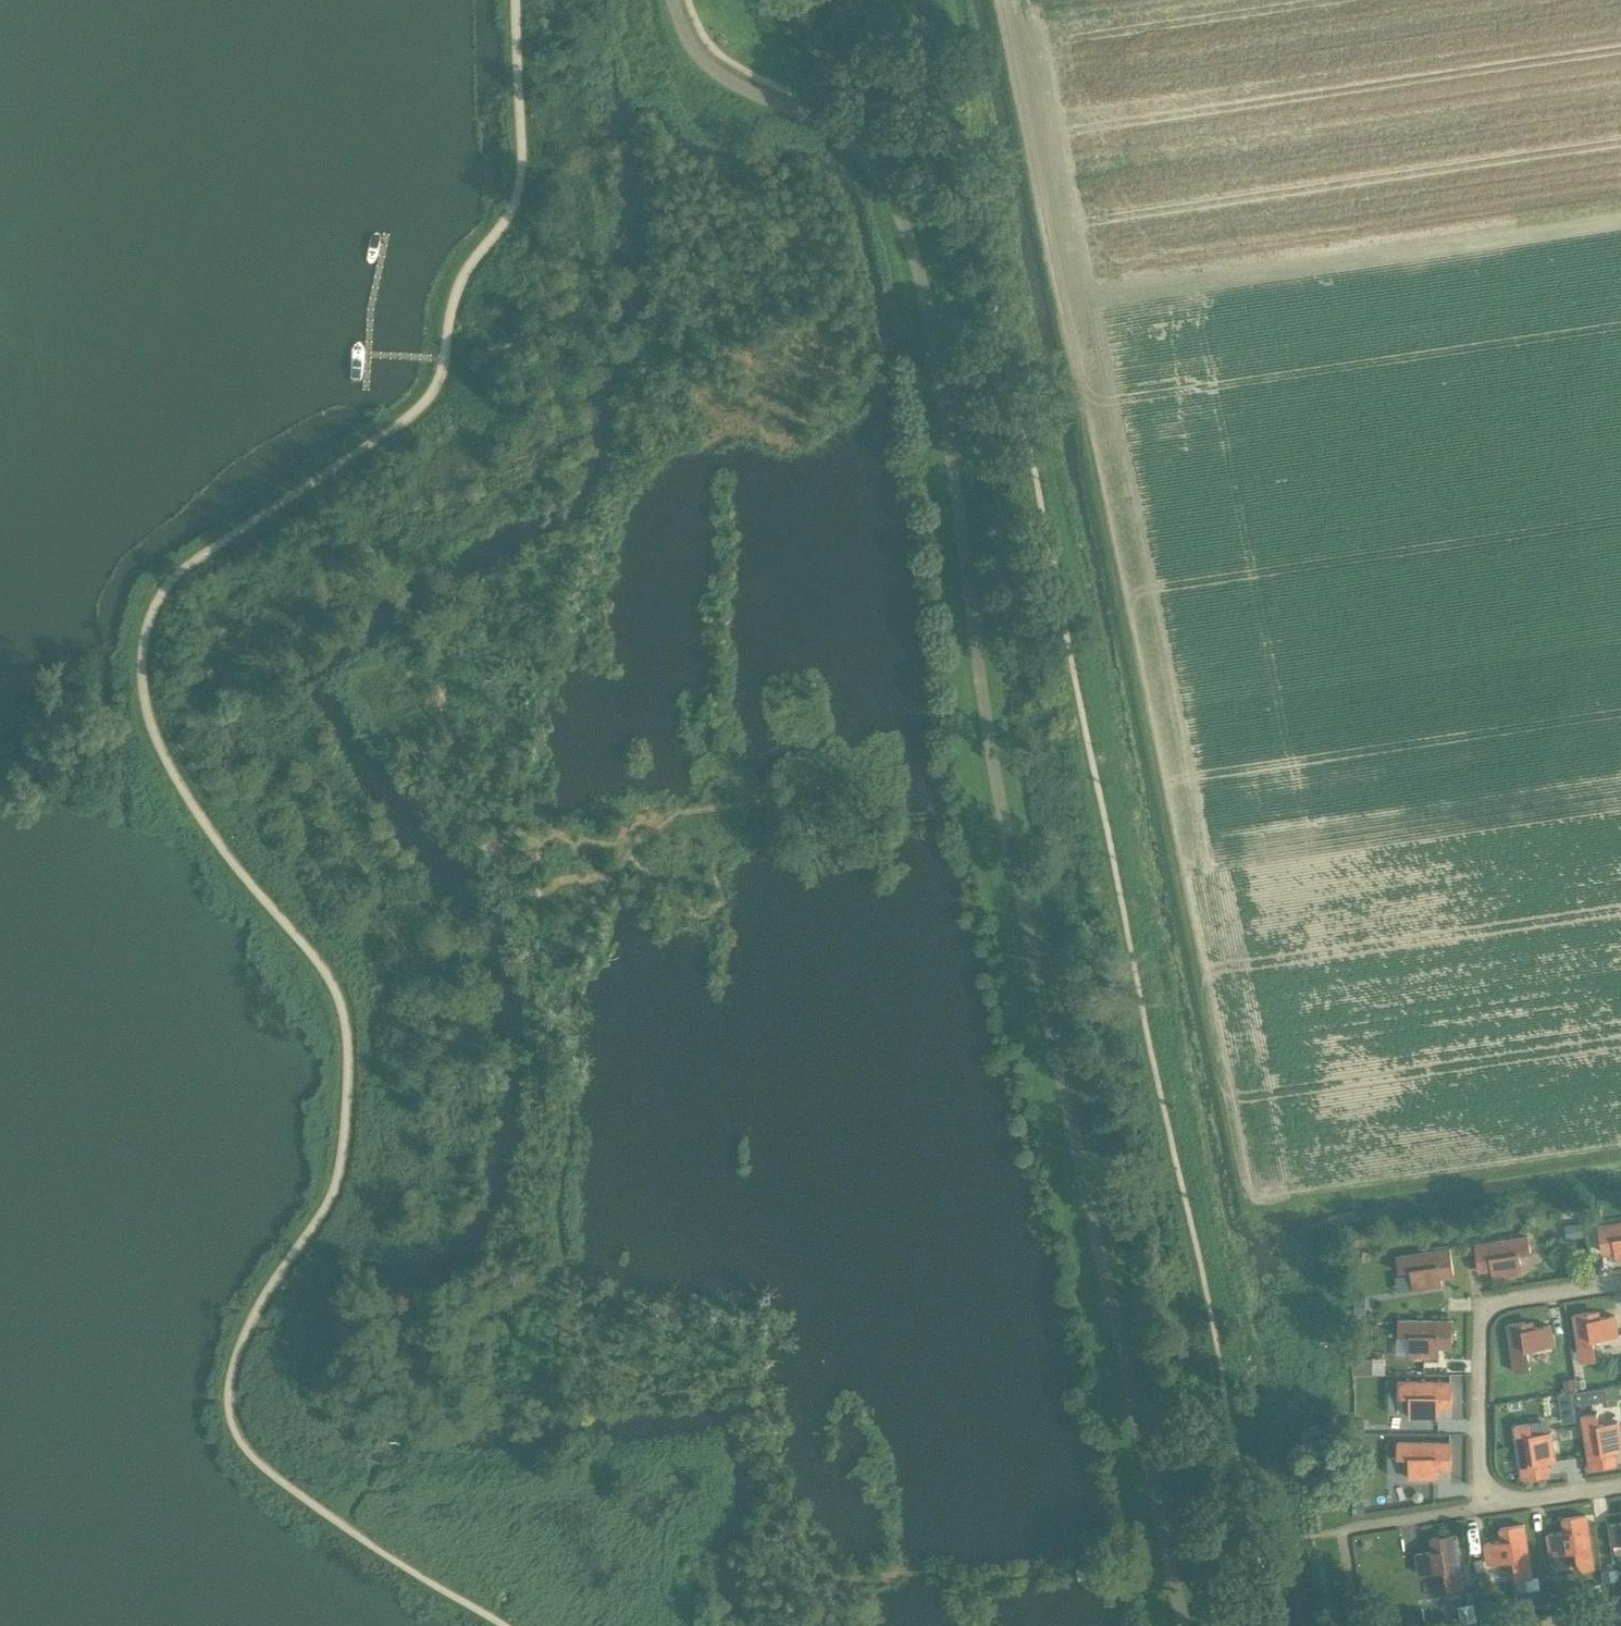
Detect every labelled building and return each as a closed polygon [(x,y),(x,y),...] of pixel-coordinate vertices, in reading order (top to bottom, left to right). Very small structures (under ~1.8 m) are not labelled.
[(1583,1223),(1565,1226),(1567,1239),(1585,1237),(1583,1223)] [(1599,1226),(1603,1252),(1616,1250),(1617,1259),(1620,1259),(1620,1223),(1599,1226)] [(1529,1237),(1476,1245),(1480,1271),(1493,1269),(1494,1278),(1522,1274),(1519,1254),(1531,1252),(1529,1237)] [(1450,1249),(1397,1256),(1401,1283),(1414,1281),(1415,1290),(1444,1286),(1441,1266),(1452,1264),(1450,1249)] [(1367,1301),(1354,1301),(1354,1314),(1366,1314),(1367,1301)] [(1591,1312),(1574,1315),(1581,1362),(1596,1360),(1593,1340),(1619,1336),(1616,1316),(1592,1319),(1591,1312)] [(1453,1321),(1399,1320),(1399,1336),(1411,1336),(1410,1356),(1439,1356),(1439,1347),(1452,1347),(1453,1321)] [(1526,1322),(1508,1324),(1515,1372),(1530,1369),(1527,1349),(1553,1346),(1550,1325),(1527,1329),(1526,1322)] [(1371,1356),(1353,1356),(1354,1375),(1371,1375),(1371,1356)] [(1576,1378),(1563,1380),(1565,1393),(1578,1391),(1576,1378)] [(1452,1382),(1399,1381),(1398,1397),(1410,1397),(1410,1417),(1439,1417),(1439,1408),(1452,1408),(1452,1382)] [(1590,1389),(1578,1391),(1580,1404),(1592,1402),(1590,1389)] [(1572,1393),(1559,1395),(1561,1407),(1574,1406),(1572,1393)] [(1582,1415),(1590,1468),(1616,1464),(1614,1452),(1620,1451),(1620,1433),(1619,1422),(1599,1425),(1598,1413),(1582,1415)] [(1353,1423),(1353,1436),(1365,1436),(1366,1423),(1353,1423)] [(1530,1423),(1515,1426),(1523,1479),(1549,1475),(1547,1462),(1556,1460),(1552,1432),(1532,1435),(1530,1423)] [(1398,1442),(1398,1458),(1410,1458),(1409,1478),(1438,1478),(1438,1469),(1451,1469),(1452,1443),(1398,1442)] [(1365,1502),(1352,1503),(1353,1516),(1365,1516),(1365,1502)] [(1594,1568),(1587,1515),(1563,1518),(1565,1531),(1547,1534),(1550,1554),(1559,1553),(1562,1573),(1594,1568)] [(1610,1525),(1613,1545),(1620,1544),(1620,1523),(1610,1525)] [(1524,1524),(1501,1528),(1502,1541),(1485,1543),(1488,1562),(1514,1558),(1517,1579),(1532,1577),(1524,1524)] [(1434,1551),(1416,1554),(1419,1574),(1445,1570),(1448,1590),(1463,1588),(1455,1535),(1432,1538),(1434,1551)] [(1619,1569),(1603,1571),(1605,1582),(1620,1579),(1619,1569)] [(1543,1589),(1539,1589),(1541,1606),(1559,1603),(1557,1587),(1543,1589)] [(1534,1590),(1519,1592),(1522,1610),(1537,1608),(1536,1607),(1534,1590)] [(1574,1595),(1563,1597),(1564,1608),(1575,1606),(1574,1595)] [(1474,1601),(1461,1603),(1464,1622),(1477,1620),(1474,1601)]
